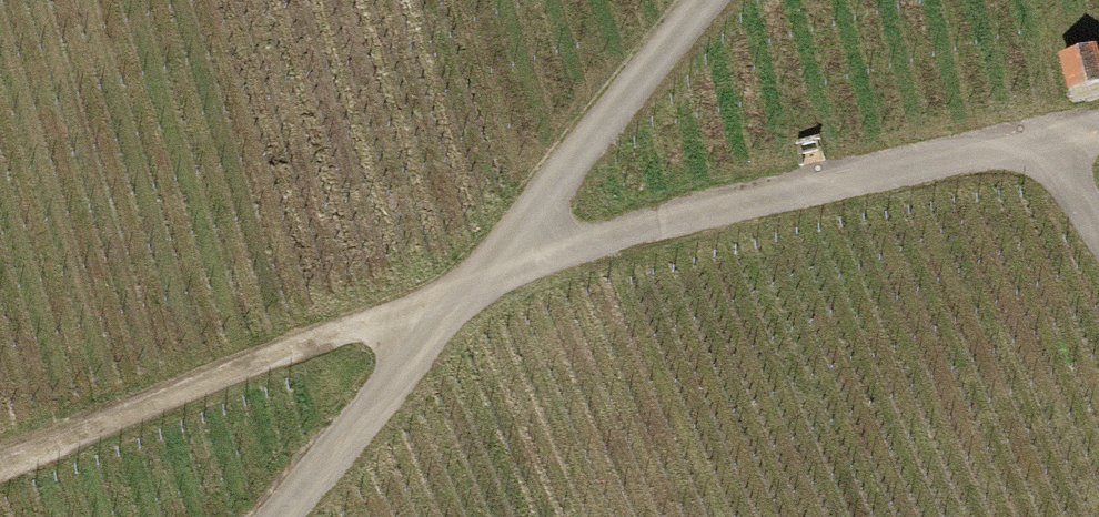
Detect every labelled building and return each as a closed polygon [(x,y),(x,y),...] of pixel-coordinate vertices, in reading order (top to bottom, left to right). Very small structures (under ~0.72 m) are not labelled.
[(1059,50),(1072,84),(1098,75),(1098,36),(1059,50)]
